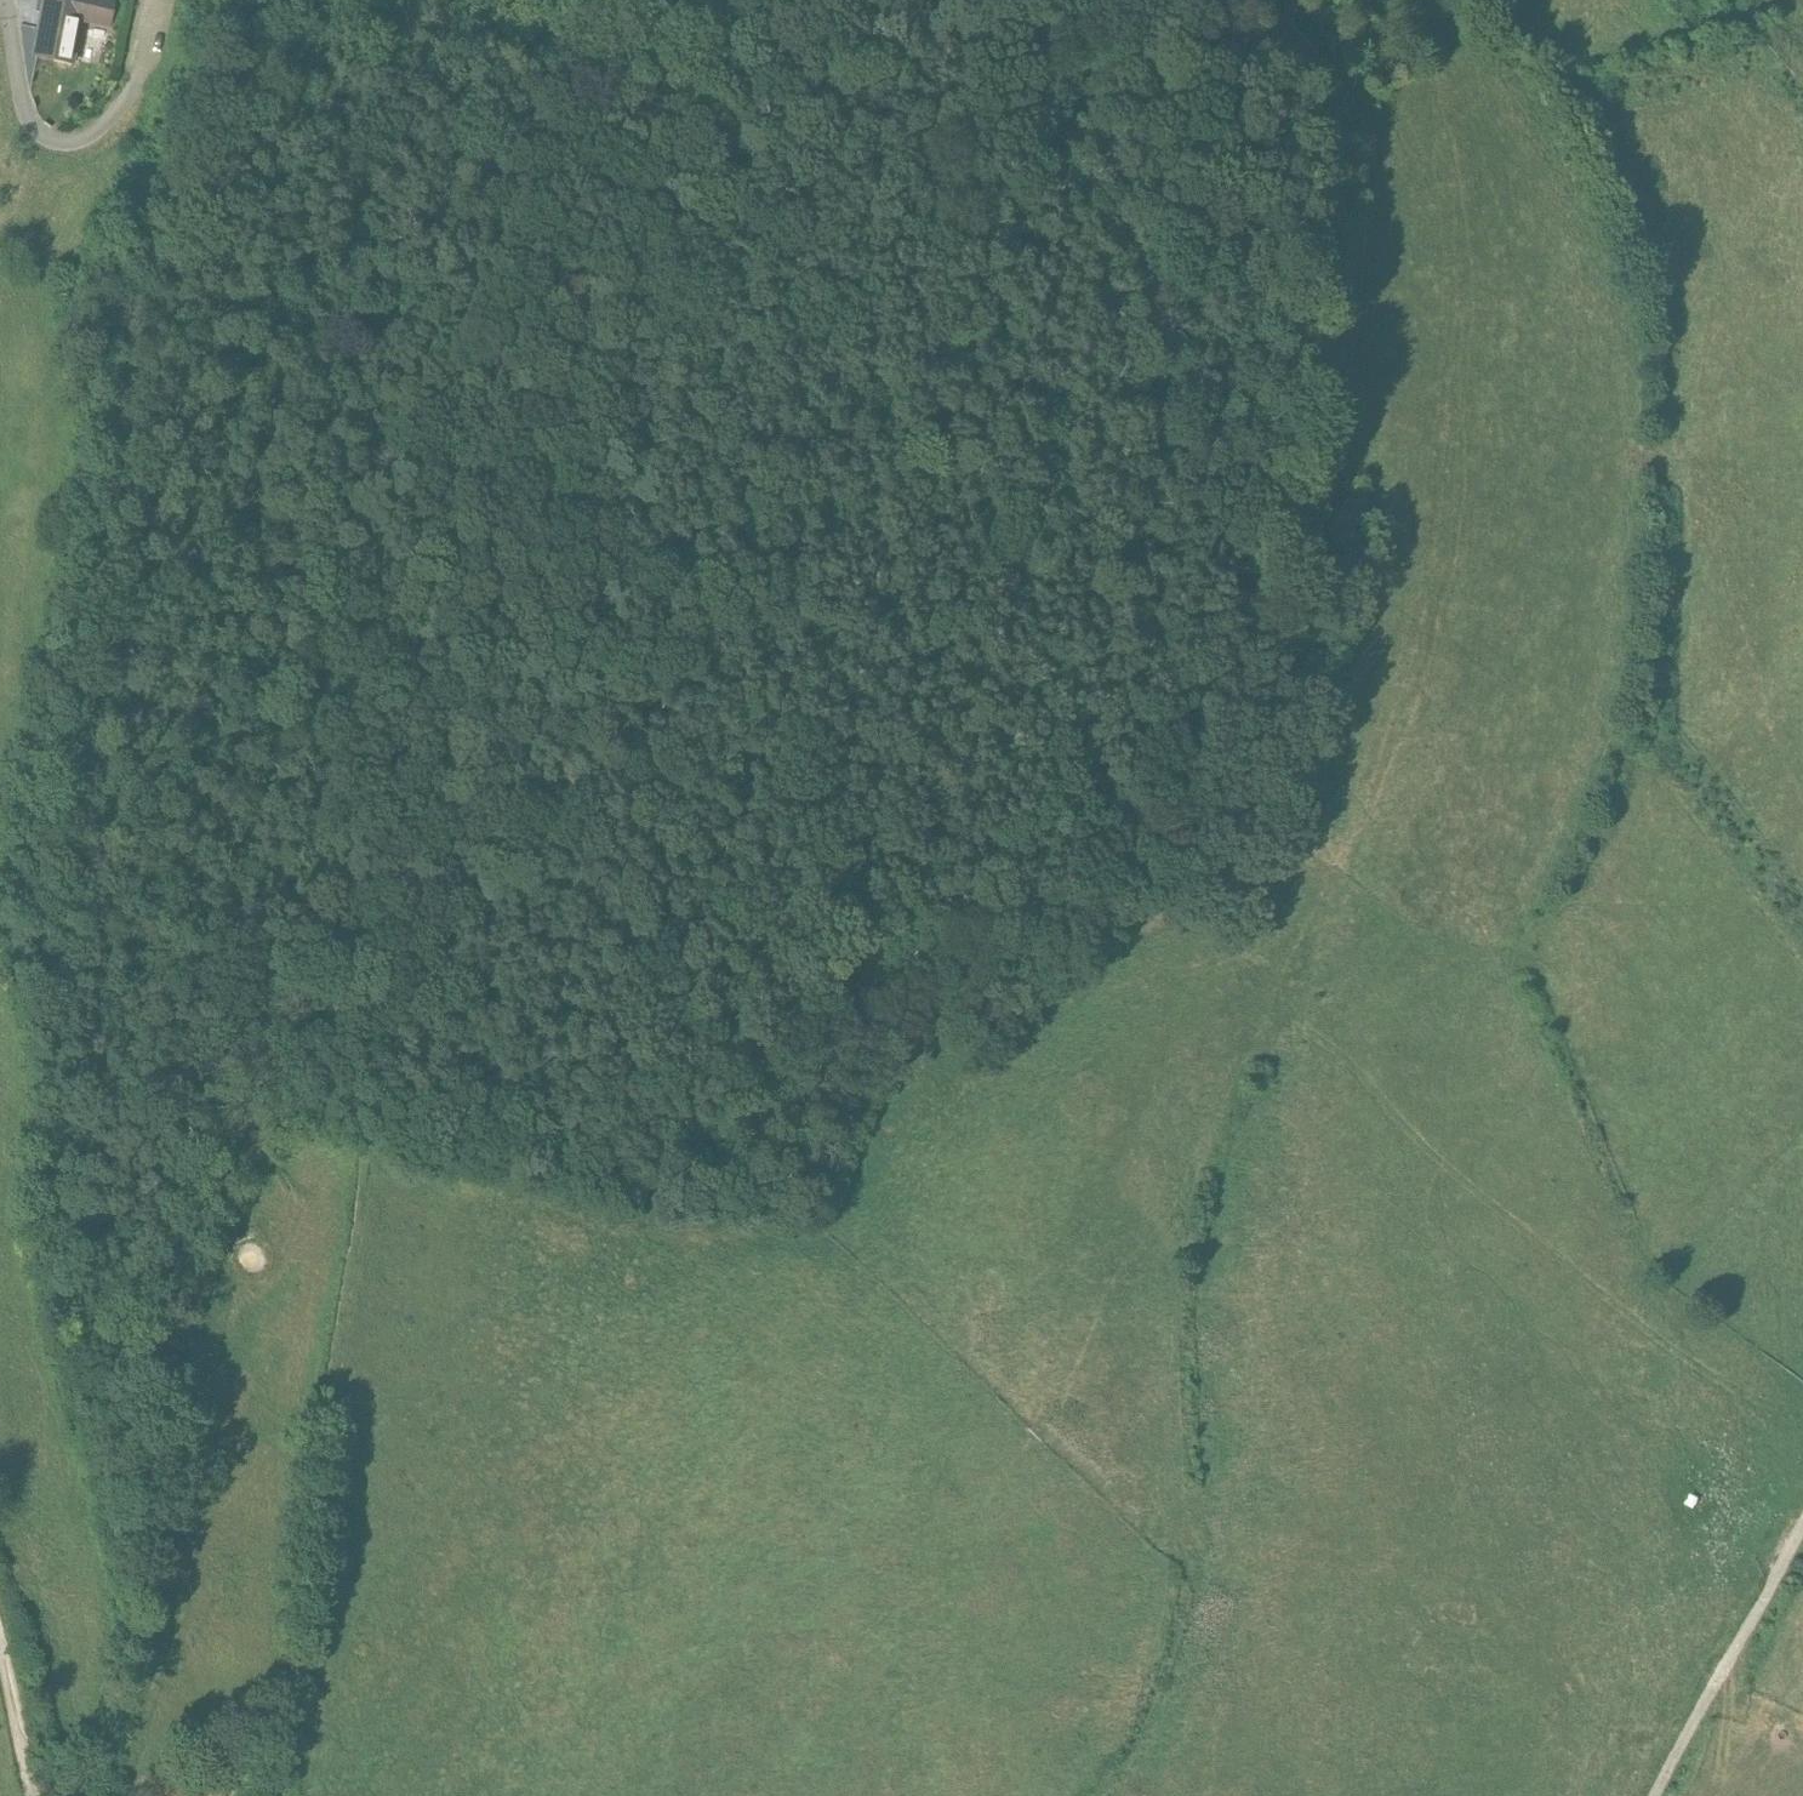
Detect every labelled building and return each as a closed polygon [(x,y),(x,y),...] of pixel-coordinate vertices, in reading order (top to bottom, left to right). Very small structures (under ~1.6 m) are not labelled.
[(81,21),(115,27),(120,0),(44,0),(35,49),(37,49),(35,57),(73,64),(81,21)]
